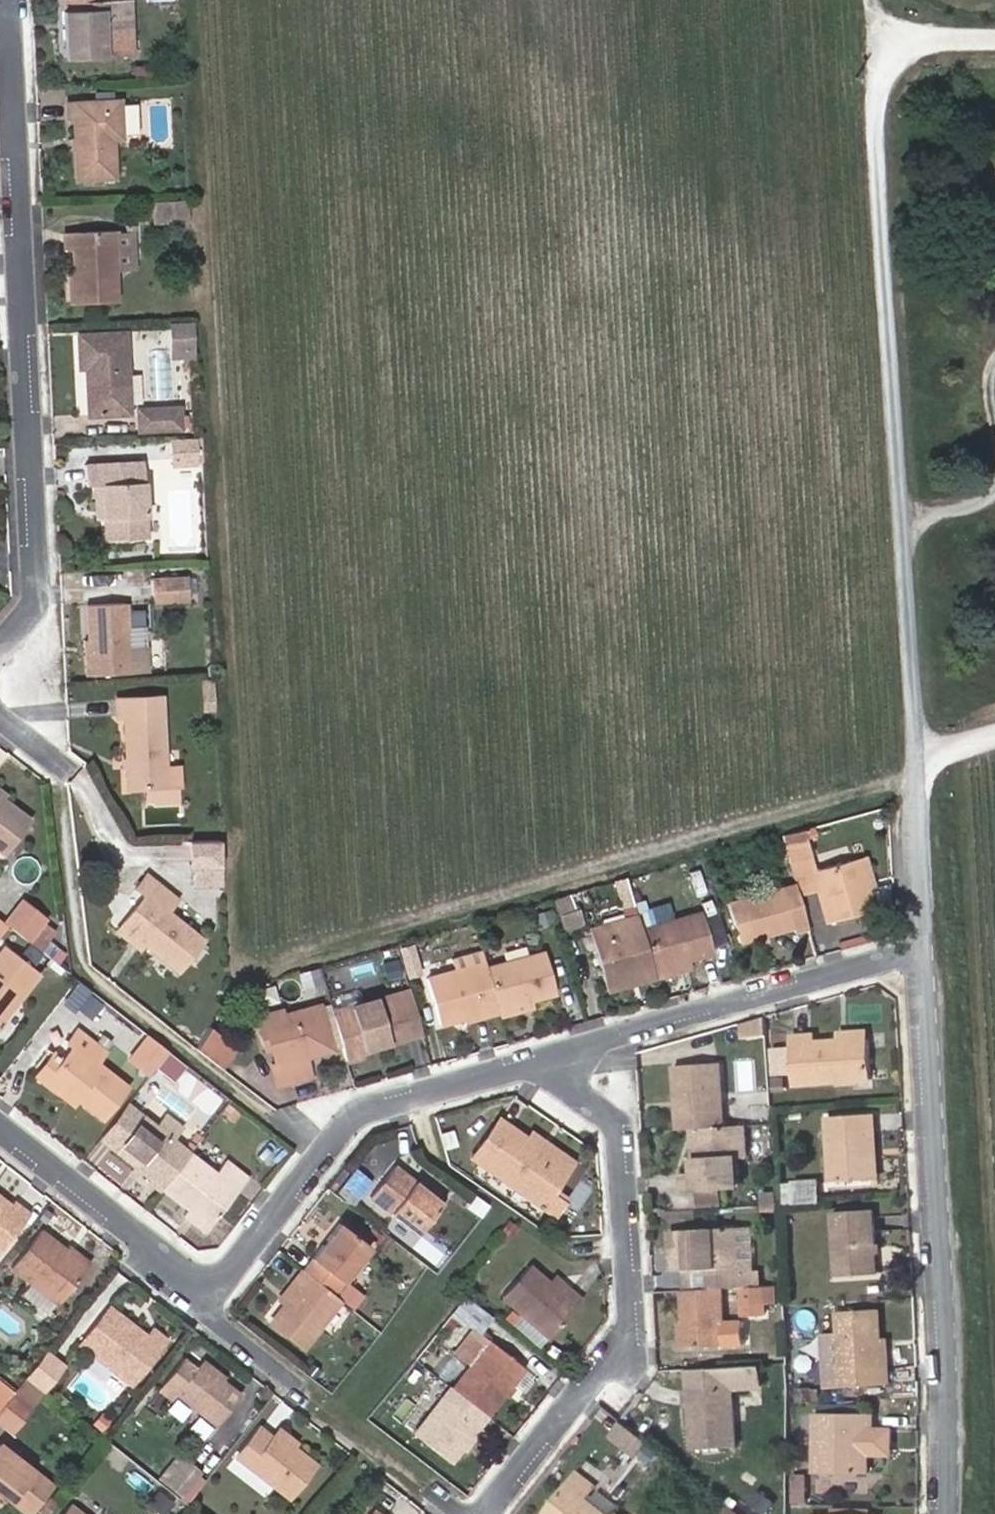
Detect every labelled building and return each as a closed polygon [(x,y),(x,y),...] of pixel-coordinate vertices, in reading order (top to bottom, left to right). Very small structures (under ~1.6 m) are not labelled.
[(66,29),(67,59),(133,55),(133,34),(131,0),(118,0),(104,1),(104,0),(64,0),(65,23),(71,23),(71,29),(66,29)] [(77,119),(78,139),(79,149),(80,179),(118,177),(117,139),(126,138),(124,101),(70,103),(71,119),(77,119)] [(188,198),(165,199),(166,219),(189,218),(188,198)] [(80,275),(74,276),(75,303),(121,300),(120,269),(122,270),(121,229),(73,232),(73,248),(78,248),(79,264),(80,275)] [(189,324),(176,324),(176,345),(190,345),(189,324)] [(89,365),(91,413),(132,411),(129,332),(82,334),(83,366),(89,365)] [(143,427),(183,425),(183,406),(143,407),(143,427)] [(202,436),(173,437),(174,464),(204,462),(202,436)] [(96,483),(97,507),(105,507),(106,517),(107,538),(149,537),(145,461),(88,463),(89,484),(96,483)] [(105,507),(97,507),(98,517),(106,517),(105,507)] [(192,601),(193,574),(155,573),(154,601),(192,601)] [(129,633),(127,601),(90,601),(91,636),(92,671),(150,669),(148,632),(129,633)] [(128,716),(131,785),(168,783),(168,766),(165,695),(120,696),(121,716),(128,716)] [(168,766),(168,783),(182,783),(181,766),(168,766)] [(6,802),(10,797),(0,789),(0,798),(6,802)] [(5,856),(31,821),(6,802),(0,798),(0,852),(5,856)] [(795,832),(781,835),(788,863),(808,858),(806,849),(803,842),(798,843),(795,832)] [(222,838),(194,839),(196,882),(224,880),(222,838)] [(808,858),(788,863),(795,884),(797,893),(816,888),(826,923),(871,911),(857,859),(812,871),(808,858)] [(624,905),(636,901),(629,876),(617,880),(624,905)] [(122,928),(145,945),(180,971),(203,941),(169,914),(179,900),(148,877),(137,890),(146,897),(122,928)] [(797,893),(795,884),(727,903),(739,943),(790,928),(792,933),(807,930),(797,893)] [(23,899),(5,922),(55,961),(63,951),(48,938),(54,931),(43,922),(46,918),(23,899)] [(550,901),(533,906),(539,928),(556,923),(550,901)] [(699,916),(642,932),(650,962),(655,978),(671,973),(669,966),(688,961),(710,955),(699,916)] [(642,932),(638,917),(591,931),(607,991),(635,983),(631,968),(650,962),(642,932)] [(141,951),(145,945),(122,928),(118,933),(141,951)] [(453,959),(457,972),(485,965),(482,951),(453,959)] [(546,951),(486,968),(497,1009),(499,1016),(517,1011),(515,1005),(532,1000),(557,993),(546,951)] [(39,977),(6,952),(0,960),(0,1028),(39,977)] [(669,966),(671,973),(691,968),(688,961),(669,966)] [(631,968),(635,983),(655,978),(650,962),(631,968)] [(486,968),(485,965),(429,980),(442,1024),(462,1018),(497,1009),(486,968)] [(320,966),(299,972),(304,987),(324,981),(320,966)] [(390,995),(332,1011),(345,1061),(363,1055),(361,1049),(403,1037),(390,995)] [(515,1005),(517,1011),(534,1006),(532,1000),(515,1005)] [(277,1087),(308,1079),(303,1058),(331,1050),(319,1006),(258,1023),(264,1045),(271,1043),(276,1064),(272,1066),(277,1087)] [(497,1009),(462,1018),(463,1025),(499,1016),(497,1009)] [(223,1068),(242,1049),(216,1024),(198,1044),(223,1068)] [(841,1031),(841,1040),(869,1038),(868,1029),(841,1031)] [(72,1050),(61,1064),(50,1078),(86,1106),(102,1117),(126,1087),(97,1064),(106,1054),(79,1034),(67,1046),(72,1050)] [(869,1038),(841,1040),(815,1042),(815,1034),(790,1035),(792,1083),(871,1078),(869,1038)] [(168,1052),(149,1036),(130,1059),(150,1075),(168,1052)] [(167,1058),(160,1067),(169,1074),(176,1065),(167,1058)] [(50,1078),(61,1064),(55,1059),(38,1080),(81,1113),(86,1106),(50,1078)] [(677,1066),(681,1131),(694,1130),(700,1130),(727,1128),(723,1064),(677,1066)] [(183,1071),(176,1080),(158,1066),(139,1092),(196,1135),(222,1100),(183,1071)] [(125,1106),(99,1139),(114,1150),(139,1118),(125,1106)] [(867,1146),(873,1145),(871,1112),(827,1115),(831,1181),(869,1180),(867,1146)] [(145,1182),(159,1192),(161,1190),(188,1156),(139,1118),(114,1150),(149,1177),(145,1182)] [(498,1118),(470,1158),(551,1214),(562,1199),(551,1192),(567,1168),(549,1155),(544,1162),(534,1154),(539,1147),(527,1139),(498,1118)] [(747,1126),(727,1128),(700,1130),(701,1144),(695,1144),(696,1172),(684,1173),(685,1191),(743,1187),(742,1159),(749,1159),(747,1126)] [(531,1132),(527,1139),(539,1147),(534,1154),(544,1162),(549,1155),(567,1168),(572,1161),(531,1132)] [(875,1179),(873,1145),(867,1146),(869,1180),(875,1179)] [(188,1156),(161,1190),(186,1209),(208,1227),(246,1179),(224,1162),(213,1176),(188,1156)] [(439,1202),(415,1183),(391,1164),(368,1194),(416,1232),(439,1202)] [(348,1167),(340,1176),(352,1185),(359,1176),(348,1167)] [(338,1176),(328,1188),(344,1201),(354,1188),(338,1176)] [(419,1179),(415,1183),(439,1202),(444,1198),(419,1179)] [(786,1205),(800,1204),(823,1203),(822,1181),(798,1182),(798,1184),(785,1185),(786,1205)] [(764,1197),(765,1207),(778,1206),(778,1196),(764,1197)] [(24,1215),(13,1205),(9,1209),(0,1202),(0,1246),(24,1215)] [(204,1233),(208,1227),(186,1209),(182,1215),(204,1233)] [(838,1213),(842,1277),(882,1275),(878,1211),(838,1213)] [(312,1278),(331,1293),(369,1244),(338,1219),(301,1268),(312,1278)] [(754,1226),(738,1227),(742,1288),(744,1288),(764,1287),(763,1272),(756,1272),(754,1226)] [(674,1270),(683,1270),(705,1269),(714,1268),(715,1289),(722,1289),(742,1288),(738,1227),(671,1231),(674,1270)] [(11,1269),(57,1305),(87,1268),(41,1231),(11,1269)] [(562,1297),(549,1286),(528,1266),(502,1295),(548,1337),(580,1302),(568,1292),(562,1297)] [(299,1347),(338,1298),(331,1293),(312,1278),(301,1268),(299,1267),(287,1283),(293,1287),(281,1304),(267,1322),(299,1347)] [(683,1270),(684,1291),(707,1290),(715,1289),(714,1268),(705,1269),(683,1270)] [(555,1279),(549,1286),(562,1297),(568,1292),(555,1279)] [(274,1299),(281,1304),(293,1287),(287,1283),(274,1299)] [(347,1283),(338,1294),(354,1307),(363,1296),(347,1283)] [(764,1287),(744,1288),(745,1307),(778,1305),(777,1286),(764,1287)] [(707,1290),(684,1291),(688,1348),(725,1346),(722,1289),(715,1289),(707,1290)] [(486,1313),(465,1296),(453,1311),(474,1328),(486,1313)] [(149,1328),(145,1335),(106,1304),(78,1341),(130,1382),(164,1340),(149,1328)] [(825,1338),(828,1384),(892,1380),(891,1366),(884,1366),(883,1340),(881,1310),(841,1314),(843,1336),(825,1338)] [(453,1389),(485,1413),(522,1366),(490,1341),(453,1389)] [(45,1349),(23,1376),(43,1392),(64,1365),(45,1349)] [(221,1383),(198,1365),(195,1370),(182,1360),(158,1390),(171,1400),(176,1394),(215,1426),(239,1397),(221,1383)] [(202,1361),(198,1365),(221,1383),(224,1379),(202,1361)] [(419,1382),(443,1393),(448,1380),(425,1369),(419,1382)] [(0,1406),(0,1421),(13,1431),(43,1392),(23,1376),(14,1389),(4,1402),(0,1406)] [(0,1383),(0,1406),(4,1402),(14,1389),(2,1380),(0,1383)] [(453,1389),(451,1387),(414,1433),(449,1460),(485,1413),(453,1389)] [(694,1391),(696,1450),(738,1449),(735,1390),(694,1391)] [(866,1433),(871,1432),(871,1416),(815,1415),(814,1475),(865,1476),(866,1455),(866,1433)] [(646,1440),(621,1421),(609,1436),(634,1456),(646,1440)] [(293,1450),(275,1434),(272,1438),(259,1428),(236,1457),(287,1498),(313,1466),(293,1450)] [(278,1429),(275,1434),(293,1450),(297,1444),(278,1429)] [(7,1499),(25,1513),(48,1485),(0,1447),(0,1493),(7,1499)] [(182,1464),(166,1483),(182,1496),(197,1476),(182,1464)] [(587,1503),(597,1491),(575,1474),(542,1513),(600,1513),(587,1503)] [(805,1478),(790,1477),(789,1501),(804,1502),(805,1478)] [(175,1501),(159,1488),(147,1503),(161,1513),(165,1513),(175,1501)] [(587,1503),(600,1513),(618,1513),(621,1510),(597,1491),(587,1503)] [(763,1491),(753,1504),(765,1513),(775,1500),(763,1491)] [(68,1505),(61,1513),(79,1513),(68,1505)]
